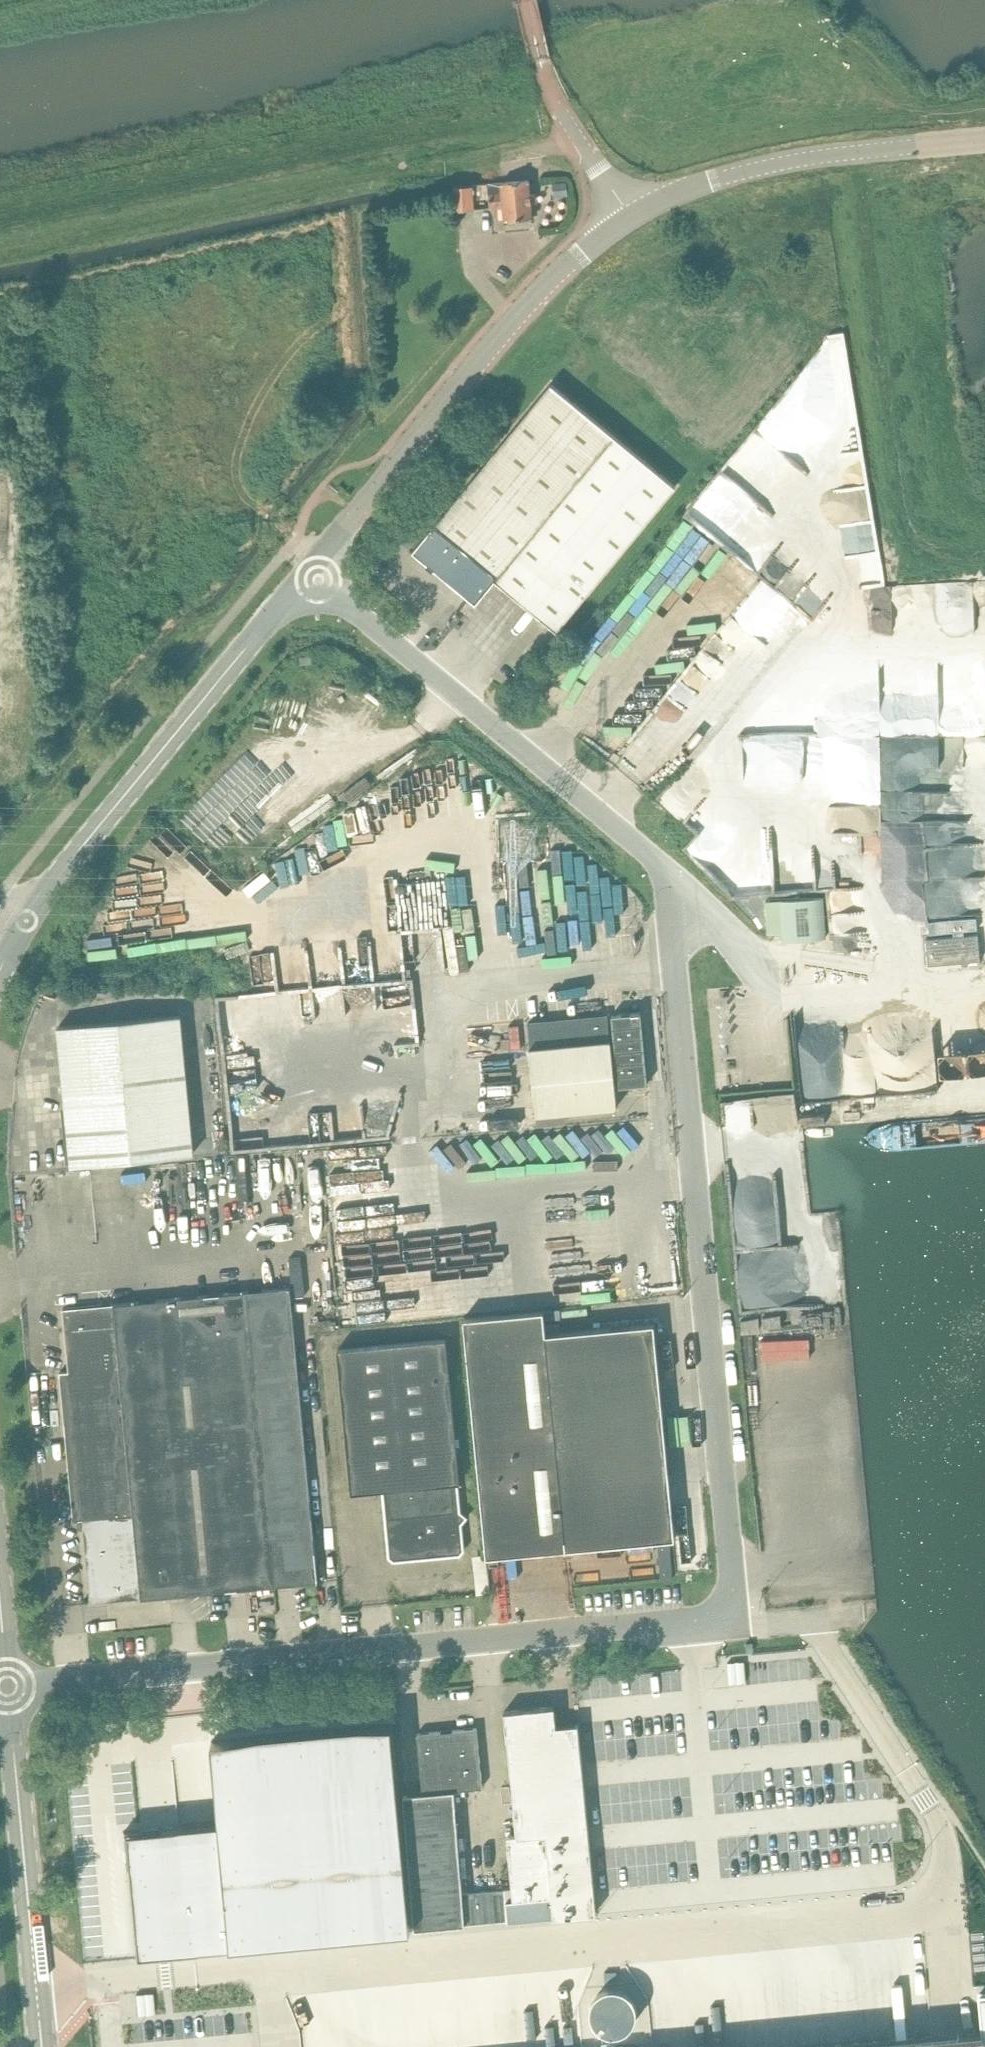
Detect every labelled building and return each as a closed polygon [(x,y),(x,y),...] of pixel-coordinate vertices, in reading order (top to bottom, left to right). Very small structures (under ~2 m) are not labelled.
[(529,180),(465,185),(455,186),(457,210),(503,206),(505,220),(533,218),(531,204),(537,203),(536,193),(530,194),(529,180)] [(675,486),(567,397),(552,384),(414,551),(476,602),(495,578),(557,629),(675,486)] [(878,551),(878,534),(836,534),(837,552),(878,551)] [(845,582),(868,583),(869,561),(846,560),(845,582)] [(881,832),(882,807),(869,806),(869,809),(827,807),(826,830),(881,832)] [(783,940),(826,937),(823,897),(780,900),(783,940)] [(953,936),(926,939),(928,965),(980,960),(978,934),(964,935),(964,931),(977,930),(976,918),(928,922),(929,935),(953,933),(953,936)] [(455,924),(401,927),(403,976),(457,974),(455,924)] [(58,1027),(67,1120),(71,1165),(94,1163),(94,1162),(194,1153),(181,1015),(58,1027)] [(530,1047),(531,1067),(536,1114),(617,1106),(611,1039),(610,1040),(607,1015),(528,1023),(531,1047),(530,1047)] [(318,1581),(316,1562),(290,1287),(63,1309),(68,1372),(60,1372),(74,1520),(82,1519),(90,1603),(318,1581)] [(464,1318),(487,1556),(675,1538),(654,1323),(546,1333),(544,1310),(464,1318)] [(338,1349),(350,1472),(352,1492),(383,1489),(390,1556),(394,1560),(460,1553),(463,1549),(461,1522),(466,1517),(460,1512),(457,1482),(459,1482),(446,1338),(338,1349)] [(403,1794),(405,1814),(415,1929),(507,1921),(554,1917),(596,1913),(578,1723),(556,1725),(554,1706),(504,1711),(516,1835),(507,1836),(512,1888),(463,1892),(454,1790),(483,1787),(477,1728),(417,1733),(423,1793),(403,1794)] [(219,1828),(123,1838),(134,1957),(411,1930),(391,1724),(210,1742),(219,1828)] [(51,1762),(52,1770),(52,1772),(63,1770),(62,1760),(51,1762)] [(980,1993),(984,2033),(829,2046),(984,2046),(984,1992),(980,1993)]
